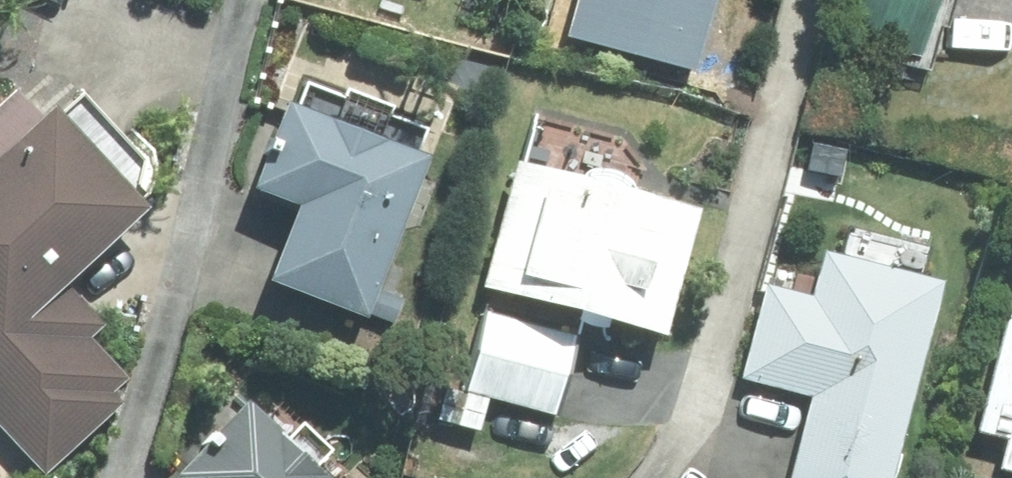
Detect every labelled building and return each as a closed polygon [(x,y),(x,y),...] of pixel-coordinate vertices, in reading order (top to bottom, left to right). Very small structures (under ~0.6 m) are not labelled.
[(562,32),(688,62),(703,0),(569,0),(562,32)] [(834,31),(910,51),(924,0),(842,0),(834,31)] [(466,52),(455,80),(477,90),(489,62),(466,52)] [(78,328),(90,316),(51,273),(136,196),(42,95),(30,105),(9,83),(0,91),(0,430),(35,468),(114,395),(102,383),(117,369),(78,328)] [(241,176),(284,191),(255,268),(351,305),(413,143),(273,89),(241,176)] [(505,152),(473,270),(655,319),(687,200),(505,152)] [(805,390),(782,477),(879,477),(933,274),(812,242),(799,292),(760,281),(736,372),(805,390)] [(971,427),(1000,435),(993,461),(1011,467),(1011,278),(971,427)] [(399,295),(370,284),(360,306),(389,319),(399,295)] [(438,380),(429,417),(474,428),(483,394),(548,410),(569,328),(476,306),(455,385),(438,380)] [(236,387),(163,463),(179,477),(331,477),(236,387)]
